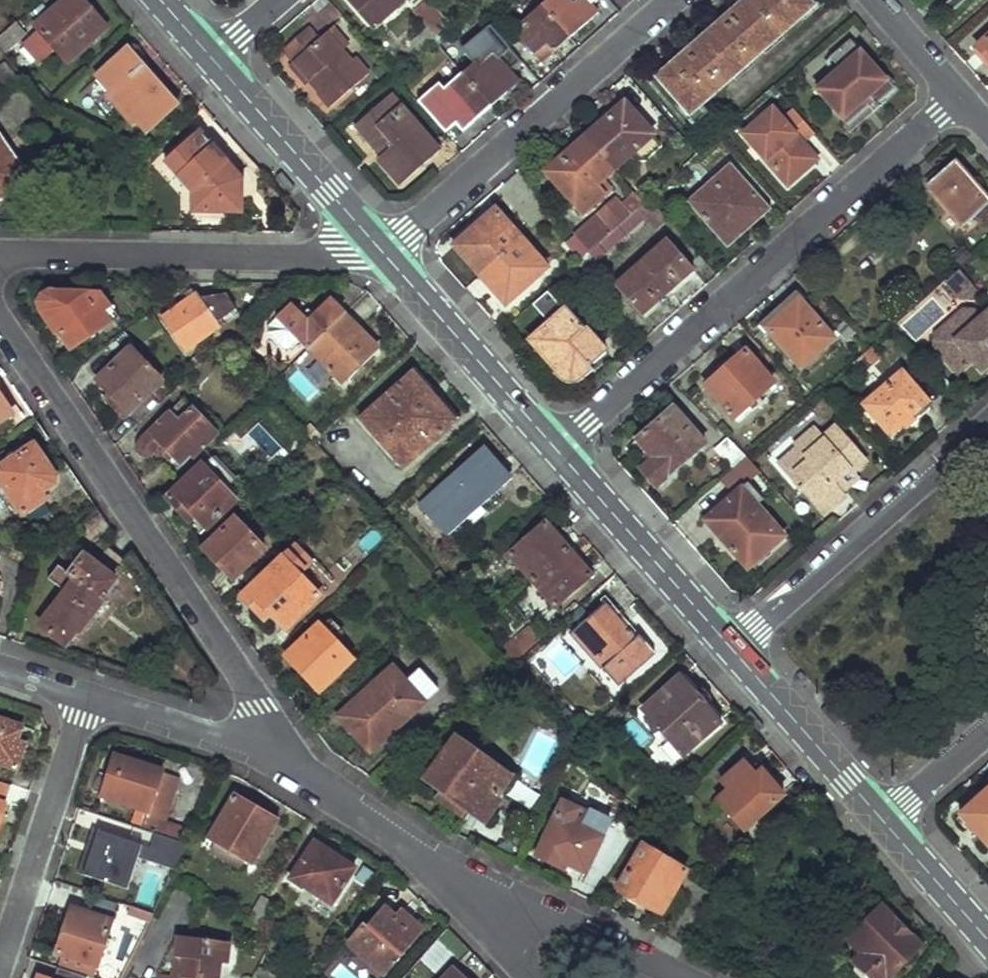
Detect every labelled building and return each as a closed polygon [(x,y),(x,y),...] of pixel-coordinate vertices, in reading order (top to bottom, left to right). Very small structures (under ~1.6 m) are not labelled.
[(67,62),(107,28),(80,0),(68,0),(36,28),(67,62)] [(372,28),(406,0),(362,0),(354,6),(372,28)] [(573,39),(601,14),(593,5),(588,0),(550,0),(544,5),(573,39)] [(690,116),(815,7),(809,0),(743,0),(657,76),(690,116)] [(412,46),(418,54),(450,26),(430,4),(415,17),(427,32),(412,46)] [(517,35),(543,65),(573,39),(544,5),(522,24),(525,28),(517,35)] [(3,56),(23,37),(14,25),(0,37),(0,53),(3,56)] [(327,35),(344,53),(351,48),(334,29),(327,35)] [(309,30),(286,50),(295,62),(313,82),(322,91),(319,94),(331,109),(369,76),(356,60),(352,63),(344,53),(327,35),(319,42),(309,30)] [(987,62),(987,37),(976,48),(987,62)] [(817,89),(849,126),(872,106),(873,109),(893,91),(848,40),(828,57),(839,70),(817,89)] [(463,73),(492,107),(521,82),(492,49),(463,73)] [(110,98),(133,126),(139,121),(148,133),(176,108),(152,78),(149,80),(126,52),(100,76),(114,94),(110,98)] [(308,87),(313,82),(295,62),(290,67),(308,87)] [(437,99),(463,132),(492,107),(463,73),(437,99)] [(45,103),(52,97),(42,86),(34,93),(45,103)] [(392,98),(356,128),(372,147),(380,148),(384,145),(390,152),(382,159),(379,162),(402,189),(442,154),(392,98)] [(585,136),(618,173),(660,137),(628,99),(585,136)] [(802,142),(814,133),(794,110),(783,119),(773,108),(743,133),(788,186),(818,160),(802,142)] [(242,179),(199,132),(166,162),(193,193),(193,214),(242,214),(242,179)] [(543,172),(576,210),(601,188),(608,182),(618,173),(585,136),(543,172)] [(15,191),(13,187),(25,179),(0,143),(0,202),(15,191)] [(380,148),(372,147),(382,159),(390,152),(384,145),(380,148)] [(965,225),(987,206),(987,196),(956,162),(928,185),(965,225)] [(689,202),(727,244),(765,210),(730,168),(689,202)] [(608,182),(601,188),(608,196),(615,190),(608,182)] [(576,210),(584,219),(609,197),(608,196),(601,188),(576,210)] [(635,193),(624,203),(633,214),(645,204),(635,193)] [(577,265),(595,285),(605,274),(598,265),(649,220),(656,228),(668,218),(651,199),(645,204),(633,214),(614,232),(603,242),(590,253),(581,261),(577,265)] [(455,247),(481,277),(522,241),(496,210),(455,247)] [(603,242),(614,232),(596,212),(586,222),(603,242)] [(603,242),(586,222),(573,233),(576,237),(590,253),(603,242)] [(568,244),(581,261),(590,253),(576,237),(568,244)] [(615,284),(642,314),(694,270),(667,240),(615,284)] [(481,277),(506,306),(548,269),(522,241),(481,277)] [(960,269),(947,281),(952,288),(966,275),(960,269)] [(966,275),(952,288),(962,300),(974,298),(981,293),(966,275)] [(40,305),(70,350),(107,326),(86,296),(48,296),(40,305)] [(162,319),(185,350),(234,317),(222,299),(200,298),(198,296),(162,319)] [(279,319),(310,350),(348,315),(331,300),(307,320),(295,306),(279,319)] [(765,328),(802,368),(835,340),(800,301),(765,328)] [(566,309),(531,339),(558,369),(562,372),(565,375),(569,376),(573,376),(577,375),(581,372),(605,351),(566,309)] [(982,369),(987,364),(987,313),(979,320),(973,313),(965,310),(937,336),(935,349),(958,375),(974,361),(982,369)] [(310,350),(343,383),(379,349),(348,315),(310,350)] [(111,405),(123,419),(157,384),(128,351),(99,381),(116,400),(111,405)] [(707,386),(737,423),(755,408),(752,402),(771,384),(745,352),(707,386)] [(872,365),(863,355),(855,362),(863,372),(872,365)] [(863,406),(889,437),(902,425),(905,430),(931,408),(901,373),(863,406)] [(363,423),(407,470),(457,424),(415,375),(363,423)] [(14,414),(0,395),(0,424),(14,414)] [(645,468),(659,485),(705,445),(672,407),(637,439),(655,459),(645,468)] [(190,458),(192,460),(216,438),(190,409),(181,416),(177,413),(171,419),(167,413),(141,440),(137,444),(137,448),(137,451),(138,455),(140,457),(145,458),(149,457),(162,446),(181,465),(190,458)] [(801,489),(821,512),(840,495),(833,486),(849,472),(852,475),(865,463),(835,429),(822,440),(814,431),(797,447),(798,449),(784,461),(805,485),(801,489)] [(714,451),(731,470),(746,458),(725,438),(714,451)] [(25,516),(46,501),(42,494),(54,486),(56,476),(31,440),(8,457),(11,461),(0,468),(0,479),(25,516)] [(422,507),(448,540),(509,484),(482,454),(422,507)] [(708,519),(748,568),(784,536),(744,488),(759,473),(746,458),(731,470),(727,474),(740,490),(708,519)] [(805,485),(784,461),(779,465),(801,489),(805,485)] [(187,510),(205,531),(235,501),(221,489),(231,480),(213,462),(204,471),(200,467),(165,499),(181,516),(187,510)] [(833,486),(840,495),(857,480),(852,475),(849,472),(833,486)] [(821,512),(824,516),(843,498),(840,495),(821,512)] [(78,532),(87,545),(111,529),(101,515),(78,532)] [(202,550),(232,584),(263,554),(232,523),(202,550)] [(511,558),(533,585),(570,553),(547,525),(511,558)] [(42,626),(68,645),(78,632),(81,634),(106,601),(103,599),(117,581),(114,577),(127,559),(110,548),(98,565),(85,556),(72,575),(61,566),(51,580),(66,591),(42,626)] [(533,585),(558,612),(592,580),(570,553),(533,585)] [(258,615),(280,639),(315,606),(280,565),(236,605),(251,621),(258,615)] [(571,636),(618,689),(658,655),(641,635),(635,638),(606,607),(571,636)] [(283,660),(315,696),(351,664),(315,630),(283,660)] [(541,643),(529,630),(499,656),(509,667),(511,669),(541,643)] [(361,728),(377,747),(425,704),(395,669),(341,718),(354,733),(361,728)] [(644,713),(683,759),(721,725),(682,680),(644,713)] [(603,721),(609,727),(621,717),(615,710),(603,721)] [(18,768),(29,735),(23,733),(24,725),(0,717),(0,762),(18,768)] [(426,778),(487,820),(499,804),(495,801),(508,778),(474,756),(476,753),(455,738),(426,778)] [(118,757),(104,796),(152,812),(146,830),(182,842),(185,833),(177,829),(186,802),(176,799),(181,785),(180,781),(178,779),(165,775),(165,772),(118,757)] [(718,802),(744,830),(783,797),(760,771),(756,775),(746,764),(715,790),(722,798),(718,802)] [(217,789),(165,772),(165,775),(178,779),(180,781),(181,785),(176,799),(186,802),(207,809),(217,789)] [(987,843),(987,795),(964,816),(987,843)] [(236,797),(211,839),(217,842),(247,860),(253,864),(278,822),(236,797)] [(186,802),(177,829),(185,833),(182,842),(189,844),(207,809),(186,802)] [(563,863),(586,874),(607,824),(564,805),(541,857),(560,869),(563,863)] [(94,828),(79,872),(123,886),(136,843),(94,828)] [(159,837),(154,852),(174,859),(178,844),(159,837)] [(247,860),(217,842),(212,853),(241,870),(247,860)] [(314,844),(290,881),(304,890),(305,888),(333,906),(356,870),(314,844)] [(618,890),(663,916),(690,872),(644,847),(618,890)] [(851,977),(890,977),(914,954),(903,943),(910,935),(896,923),(911,910),(899,897),(885,912),(882,910),(842,948),(854,961),(843,970),(851,977)] [(261,898),(247,923),(261,932),(276,907),(261,898)] [(155,914),(124,904),(119,919),(116,932),(123,934),(132,937),(141,941),(155,914)] [(74,907),(59,954),(100,968),(114,920),(74,907)] [(365,928),(349,946),(385,976),(423,932),(402,914),(396,920),(385,910),(369,931),(365,928)] [(220,963),(227,963),(229,942),(178,933),(174,956),(183,958),(181,977),(172,976),(171,977),(218,977),(220,963)] [(174,956),(172,976),(181,977),(183,958),(174,956)] [(81,975),(91,977),(105,977),(106,974),(83,967),(81,975)]
